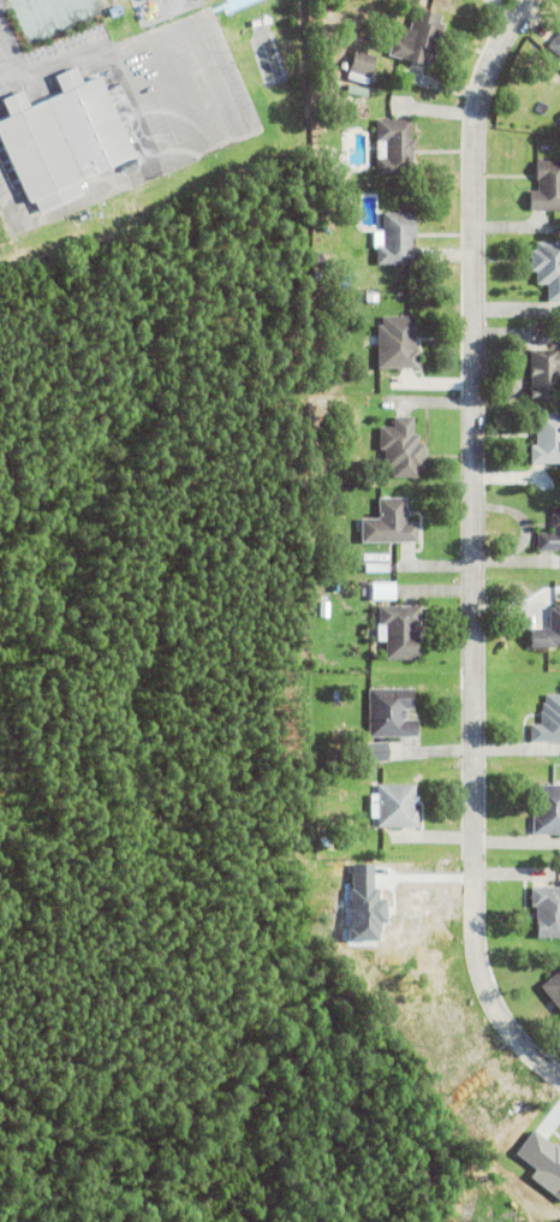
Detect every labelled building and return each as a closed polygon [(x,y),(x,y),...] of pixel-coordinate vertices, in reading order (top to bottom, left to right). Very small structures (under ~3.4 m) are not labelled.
[(106,7),(117,2),(121,12),(109,17),(106,7)] [(430,57),(428,66),(389,57),(394,38),(399,41),(403,28),(411,30),(416,8),(442,16),(440,23),(446,24),(436,58),(430,57)] [(548,47),(559,33),(559,57),(548,47)] [(348,72),(355,51),(376,58),(370,78),(348,72)] [(28,201),(0,140),(0,117),(6,114),(0,100),(0,97),(19,88),(28,105),(59,90),(52,73),(73,64),(81,81),(95,75),(131,153),(75,179),(81,192),(38,212),(32,198),(28,201)] [(347,94),(348,85),(368,89),(367,97),(347,94)] [(413,164),(411,164),(411,174),(376,174),(376,159),(386,159),(386,142),(383,142),(383,154),(377,154),(377,120),(412,120),(412,140),(416,140),(416,152),(413,152),(413,164)] [(536,161),(559,162),(559,211),(530,210),(530,191),(538,191),(538,180),(536,180),(536,161)] [(417,266),(377,266),(377,247),(383,247),(383,213),(415,213),(415,241),(412,241),(412,247),(417,247),(417,266)] [(556,242),(559,242),(559,302),(548,302),(548,285),(537,285),(537,272),(531,272),(531,251),(536,251),(536,243),(556,243),(556,242)] [(314,283),(315,272),(323,272),(322,283),(314,283)] [(367,295),(377,295),(377,303),(367,303),(367,295)] [(418,350),(418,370),(379,370),(379,326),(382,326),(382,318),(416,318),(416,350),(418,350)] [(530,351),(559,352),(559,403),(529,402),(530,351)] [(536,414),(559,414),(559,465),(531,465),(531,446),(536,446),(536,414)] [(335,432),(335,419),(344,420),(342,432),(335,432)] [(419,435),(419,445),(425,445),(424,470),(418,470),(418,479),(393,479),(393,469),(385,469),(386,451),(380,451),(381,428),(394,428),(394,419),(415,419),(413,435),(419,435)] [(407,510),(407,520),(406,520),(406,526),(418,526),(418,545),(362,545),(362,521),(380,521),(380,500),(406,500),(406,510),(407,510)] [(554,509),(559,509),(559,553),(537,552),(537,534),(554,534),(554,530),(552,530),(553,515),(554,509)] [(374,599),(398,599),(399,581),(375,581),(374,599)] [(555,606),(559,606),(559,647),(556,647),(556,649),(531,649),(531,631),(550,631),(550,610),(555,610),(555,606)] [(418,633),(418,662),(387,662),(387,643),(377,643),(377,625),(380,625),(380,607),(421,607),(421,628),(415,628),(415,633),(418,633)] [(406,722),(417,722),(417,738),(369,738),(369,690),(415,692),(413,711),(404,711),(404,712),(406,712),(406,722)] [(333,693),(345,693),(345,701),(333,701),(333,693)] [(547,696),(559,696),(559,743),(531,743),(531,726),(542,726),(542,713),(543,713),(543,705),(547,705),(547,696)] [(419,797),(419,807),(416,807),(416,812),(418,812),(418,830),(377,830),(377,820),(370,820),(370,796),(377,796),(377,787),(416,787),(416,797),(419,797)] [(532,787),(559,787),(559,836),(532,836),(532,818),(537,819),(537,814),(536,814),(536,805),(532,805),(532,787)] [(317,848),(318,840),(329,840),(329,848),(317,848)] [(531,889),(559,889),(559,941),(537,942),(537,927),(536,927),(536,910),(531,910),(531,889)] [(542,990),(559,974),(559,1011),(542,990)]
